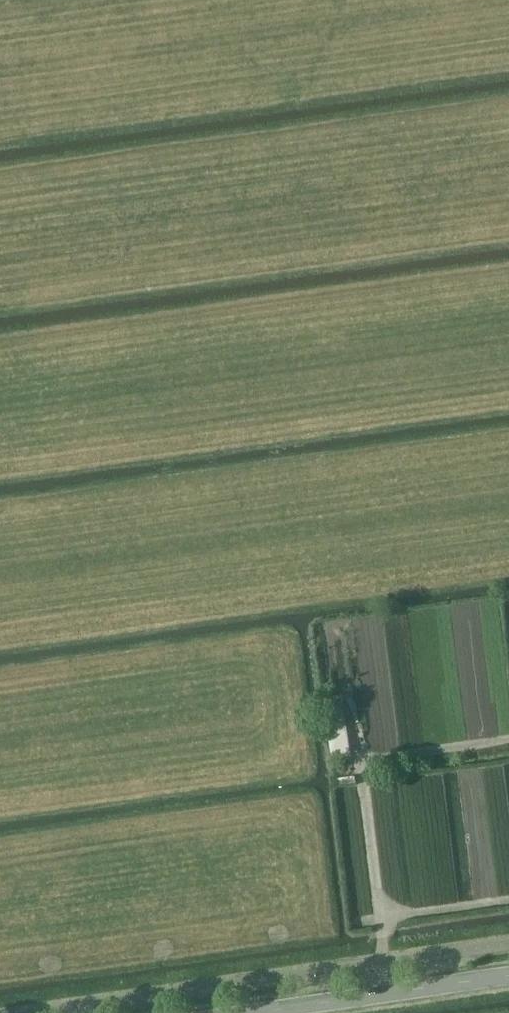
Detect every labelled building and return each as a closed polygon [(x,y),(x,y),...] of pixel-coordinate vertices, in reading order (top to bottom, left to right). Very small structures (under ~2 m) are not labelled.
[(332,756),(352,753),(347,724),(344,707),(326,710),(328,727),(332,756)]
